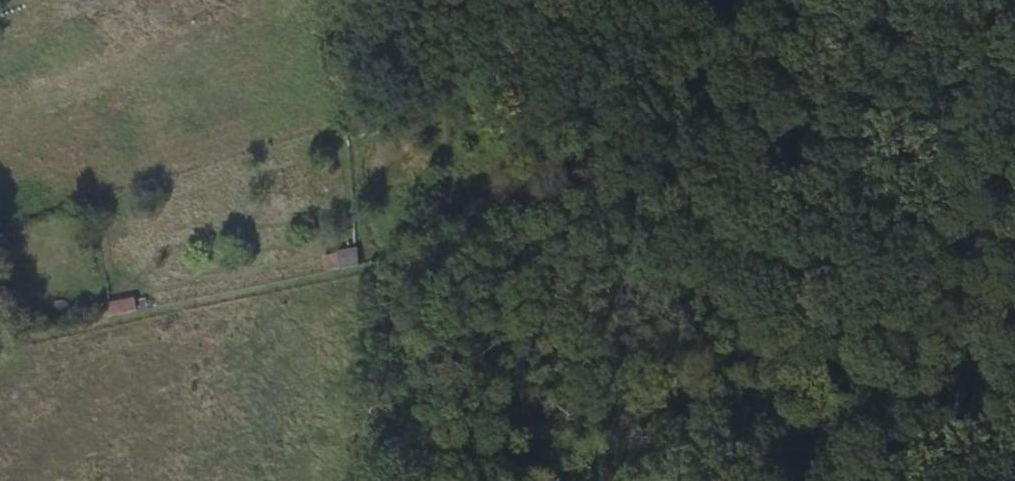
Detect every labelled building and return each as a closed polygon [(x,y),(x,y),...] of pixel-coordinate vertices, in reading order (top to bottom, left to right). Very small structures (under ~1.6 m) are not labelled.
[(105,304),(108,319),(139,312),(136,298),(105,304)]
